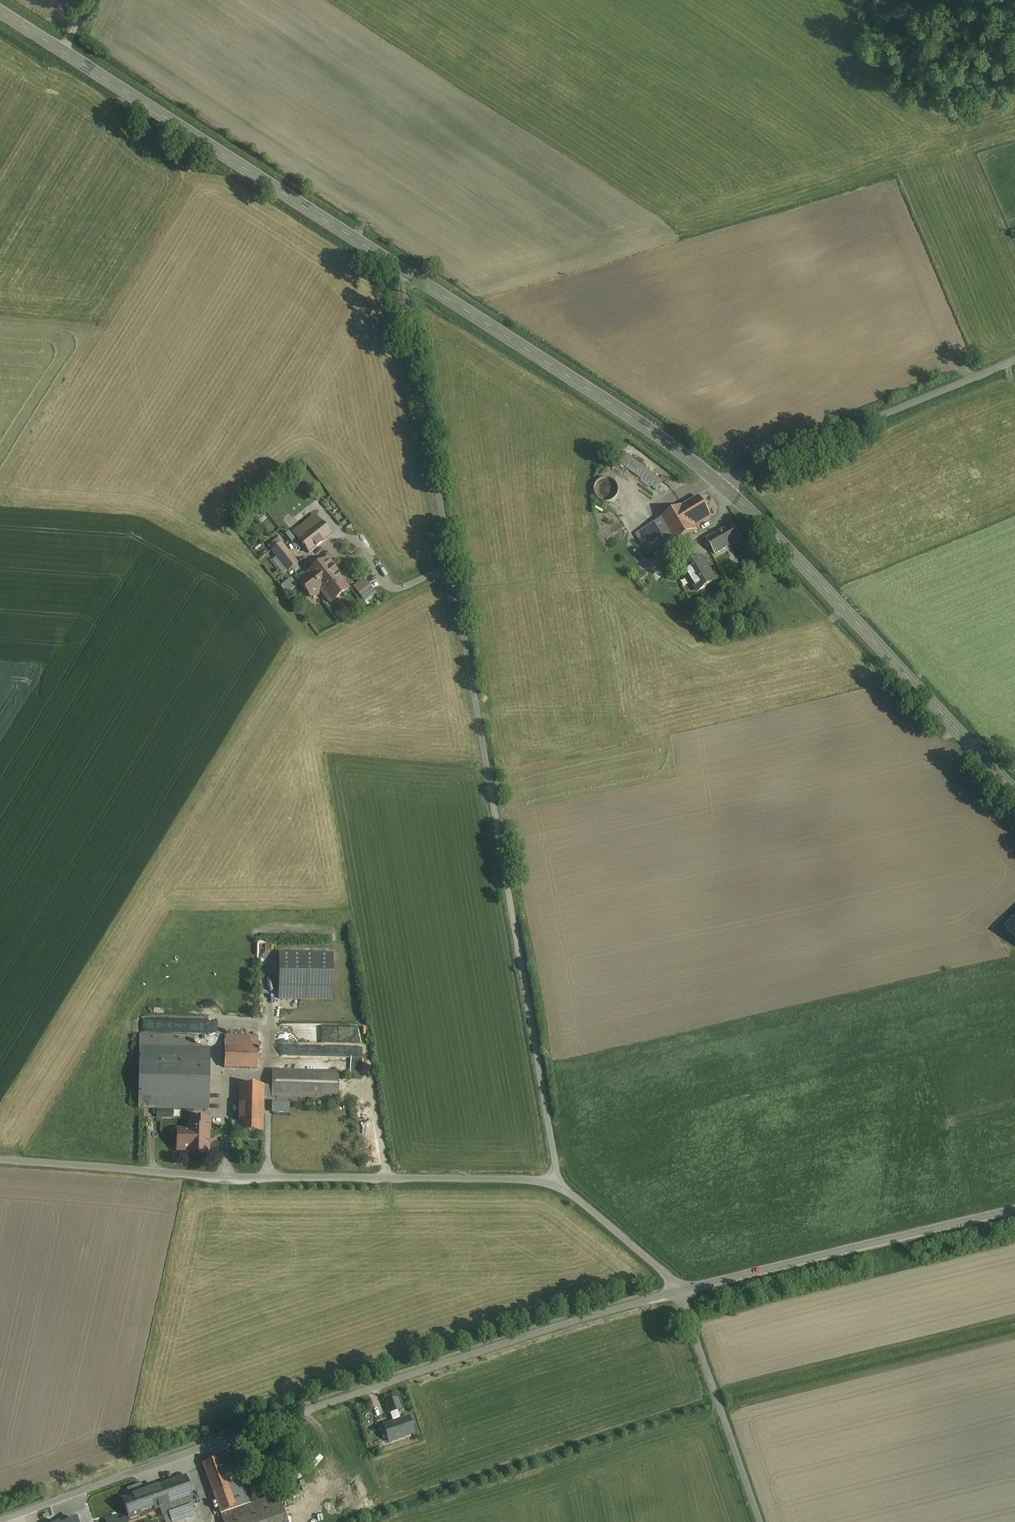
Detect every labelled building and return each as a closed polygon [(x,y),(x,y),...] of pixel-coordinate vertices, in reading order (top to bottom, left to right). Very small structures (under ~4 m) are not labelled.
[(618,460),(658,491),(666,481),(626,450),(618,460)] [(602,503),(622,497),(616,477),(596,483),(602,503)] [(715,519),(699,494),(642,531),(659,556),(715,519)] [(307,549),(328,533),(315,517),(294,533),(307,549)] [(743,542),(734,525),(708,539),(716,556),(743,542)] [(295,562),(281,544),(272,551),(286,569),(295,562)] [(725,589),(703,555),(682,569),(704,603),(725,589)] [(330,605),(349,590),(325,559),(305,574),(308,578),(301,584),(311,596),(318,590),(330,605)] [(274,574),(278,579),(286,573),(282,569),(274,574)] [(293,578),(282,586),(289,595),(300,586),(293,578)] [(376,595),(364,580),(353,588),(365,603),(376,595)] [(1007,929),(1014,938),(1014,921),(1007,929)] [(332,961),(279,960),(279,1004),(332,1004),(332,961)] [(218,1056),(256,1055),(255,1028),(218,1028),(218,1056)] [(205,1032),(137,1034),(139,1108),(207,1106),(205,1032)] [(271,1087),(271,1102),(336,1101),(336,1065),(271,1066),(271,1087)] [(234,1087),(234,1130),(259,1130),(259,1102),(259,1087),(234,1087)] [(259,1087),(259,1102),(271,1102),(271,1087),(259,1087)] [(197,1154),(208,1154),(208,1131),(210,1131),(210,1120),(192,1120),(192,1130),(188,1130),(188,1131),(178,1131),(177,1151),(188,1151),(188,1152),(197,1153),(197,1154)] [(401,1397),(388,1401),(391,1414),(405,1410),(401,1397)] [(408,1418),(383,1426),(389,1443),(414,1434),(408,1418)] [(228,1451),(199,1462),(219,1513),(248,1502),(228,1451)] [(116,1494),(124,1515),(126,1519),(158,1507),(161,1515),(193,1503),(180,1470),(116,1494)] [(219,1513),(222,1521),(285,1521),(273,1492),(248,1502),(219,1513)]
